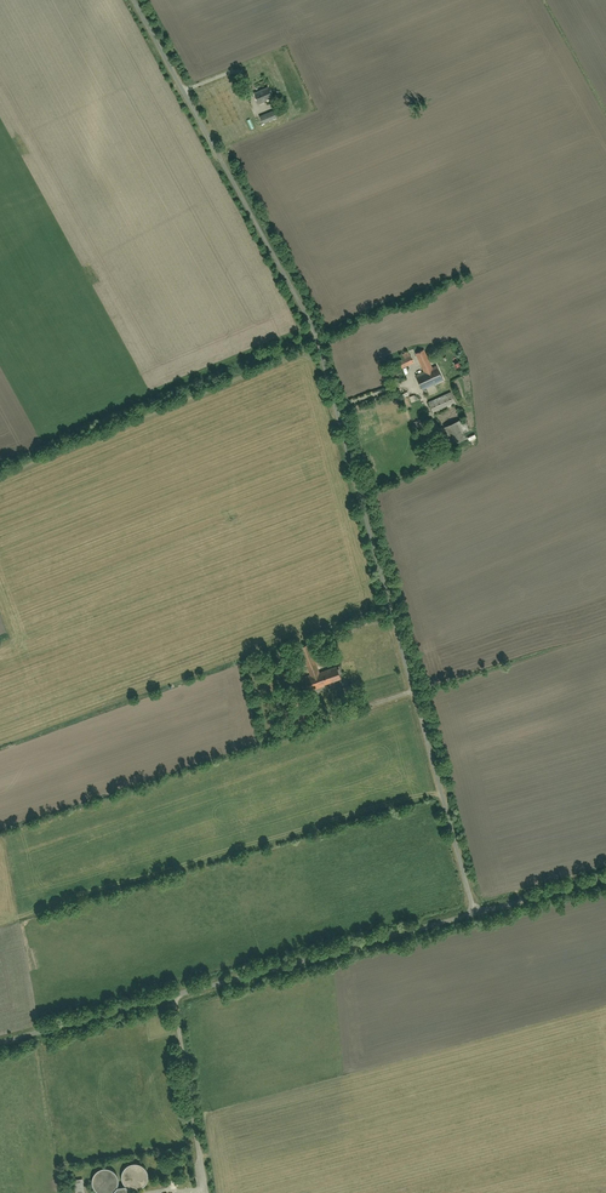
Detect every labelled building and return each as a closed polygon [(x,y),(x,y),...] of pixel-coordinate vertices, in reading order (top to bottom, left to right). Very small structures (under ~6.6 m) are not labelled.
[(252,92),(258,105),(275,98),(269,85),(252,92)] [(257,116),(261,125),(277,118),(273,109),(257,116)] [(425,350),(414,355),(422,372),(415,375),(422,390),(442,380),(435,366),(433,367),(425,350)] [(394,360),(399,370),(413,364),(408,353),(394,360)] [(427,401),(433,413),(455,403),(448,390),(427,401)] [(464,443),(460,434),(467,431),(462,418),(455,421),(454,418),(442,424),(452,448),(464,443)] [(297,651),(307,677),(305,678),(310,692),(341,681),(336,667),(320,673),(310,646),(297,651)] [(291,700),(298,723),(308,720),(302,697),(291,700)] [(122,1180),(127,1186),(136,1188),(144,1183),(147,1175),(142,1165),(131,1163),(123,1169),(122,1180)] [(97,1192),(105,1192),(106,1192),(113,1188),(116,1181),(111,1171),(100,1168),(92,1174),(91,1185),(97,1192)] [(168,1182),(168,1192),(180,1192),(180,1182),(168,1182)]
